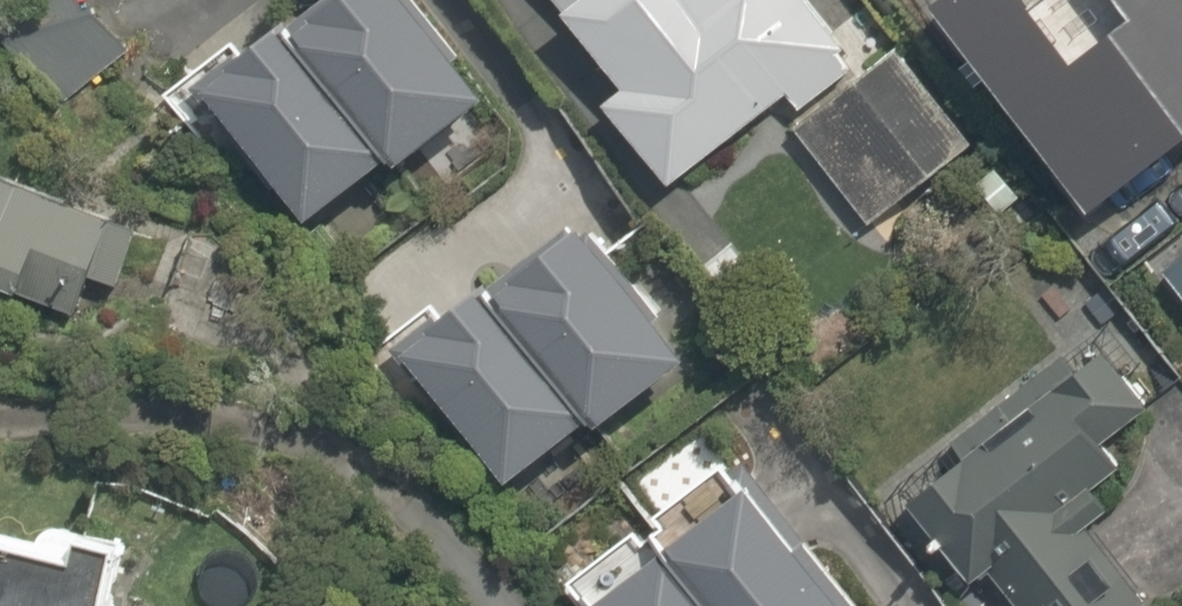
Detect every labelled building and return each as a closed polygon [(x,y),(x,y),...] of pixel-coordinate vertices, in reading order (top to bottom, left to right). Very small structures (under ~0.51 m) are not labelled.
[(481,119),(393,0),(309,0),(193,86),(311,245),(481,119)] [(618,84),(594,102),(671,206),(852,72),(798,0),(556,0),(618,84)] [(1021,0),(943,0),(935,6),(1091,216),(1181,149),(1181,0),(1117,0),(1128,15),(1066,61),(1021,0)] [(888,68),(793,138),(867,238),(962,168),(888,68)] [(111,285),(134,223),(0,173),(0,287),(73,315),(88,277),(111,285)] [(1159,279),(1181,310),(1181,263),(1159,279)] [(1151,414),(1106,355),(1078,376),(1059,352),(945,439),(964,464),(905,509),(968,591),(991,573),(1016,605),(1158,605),(1164,602),(1086,501),(1127,469),(1110,446),(1151,414)] [(0,538),(0,605),(119,605),(134,544),(82,531),(76,557),(0,538)]
